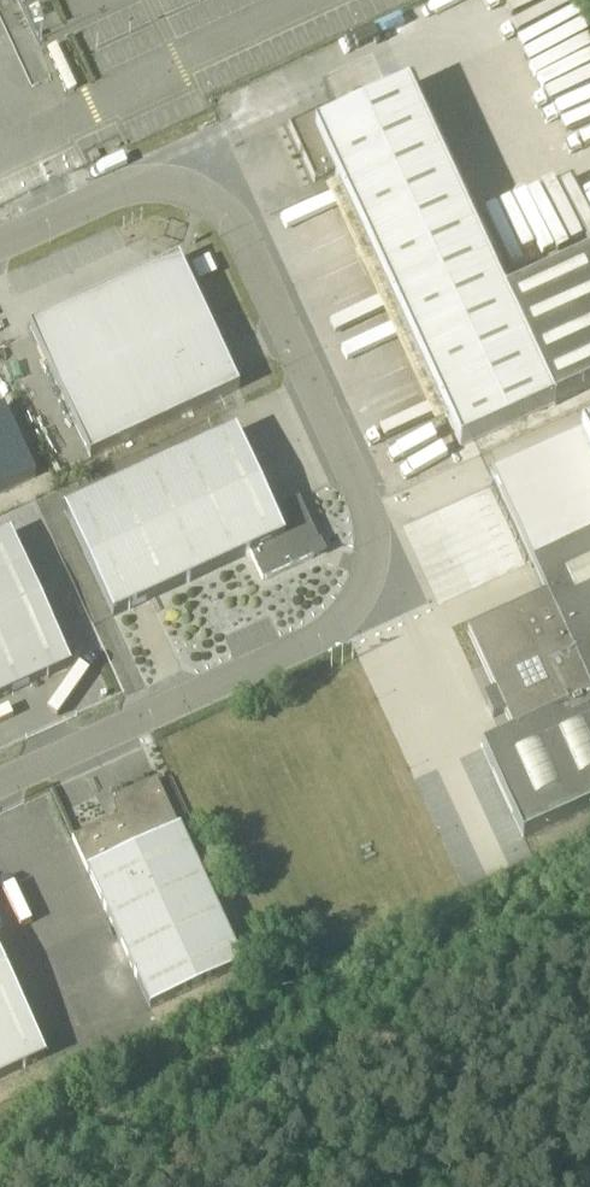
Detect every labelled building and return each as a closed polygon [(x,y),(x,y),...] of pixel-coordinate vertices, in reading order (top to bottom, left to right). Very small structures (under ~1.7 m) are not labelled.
[(506,296),(408,85),(339,117),(334,106),(289,127),(315,183),(335,173),(461,447),(556,404),(589,388),(589,257),(506,296)] [(188,276),(183,279),(180,278),(181,276),(166,270),(165,272),(163,271),(161,267),(30,327),(91,457),(240,389),(188,276)] [(319,542),(299,499),(272,511),(236,432),(68,513),(114,617),(250,554),(263,580),(314,557),(319,542)] [(61,644),(10,533),(0,537),(0,698),(71,666),(61,644)] [(531,567),(546,598),(468,634),(499,702),(488,707),(493,717),(504,712),(514,734),(482,748),(523,838),(589,807),(589,540),(531,567)] [(157,779),(114,799),(122,816),(73,839),(152,1007),(241,966),(157,779)] [(44,1057),(0,959),(0,1078),(44,1057)]
